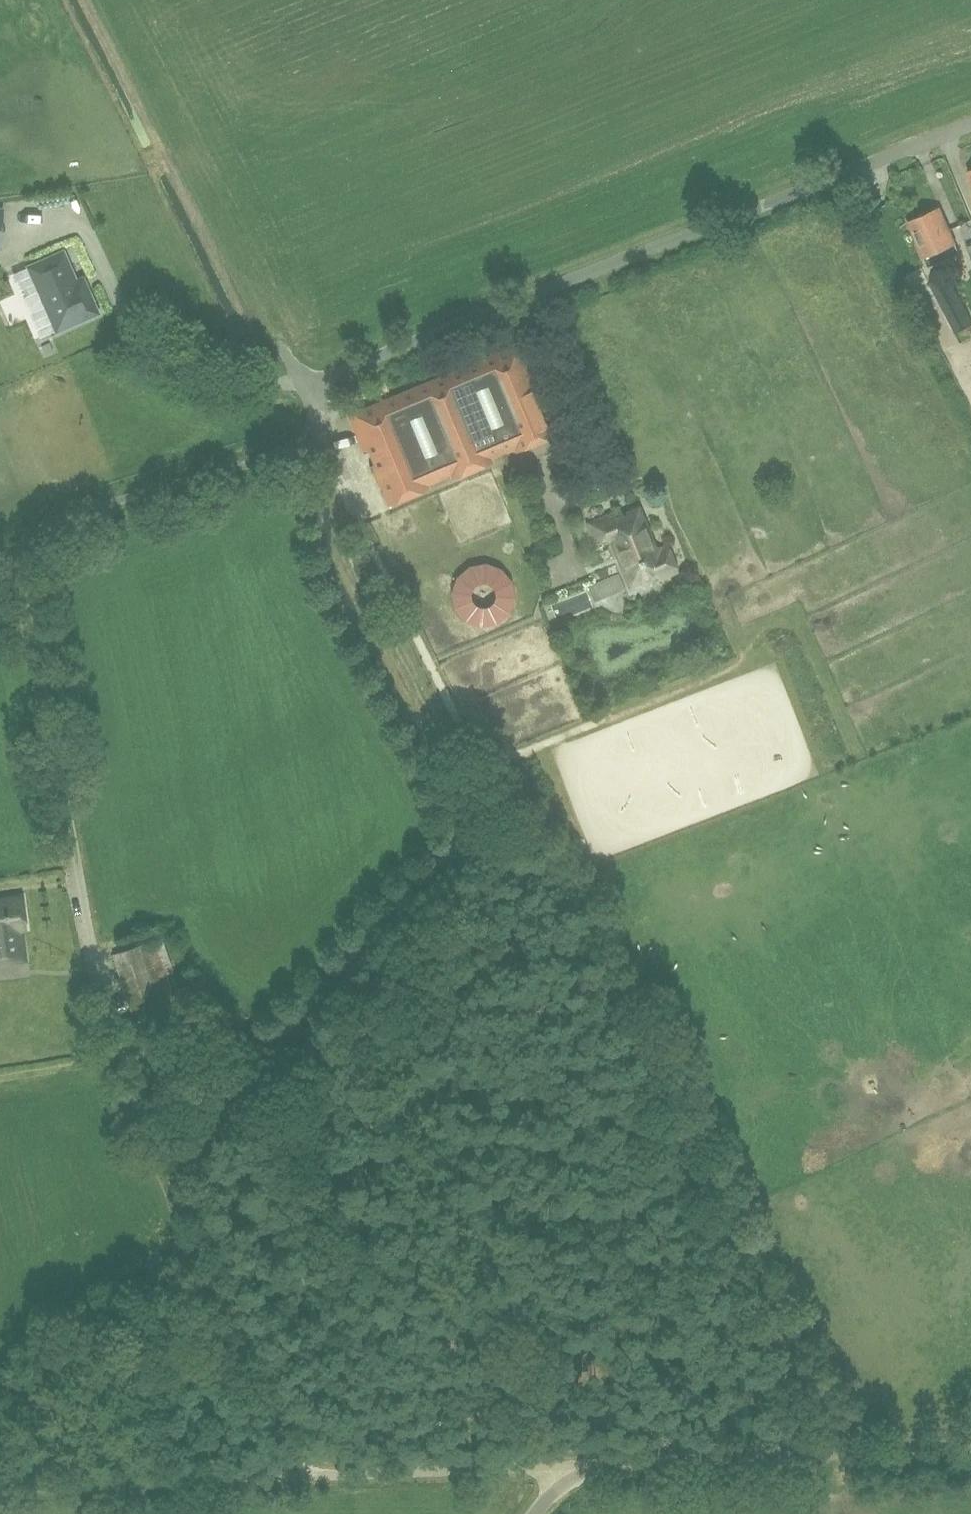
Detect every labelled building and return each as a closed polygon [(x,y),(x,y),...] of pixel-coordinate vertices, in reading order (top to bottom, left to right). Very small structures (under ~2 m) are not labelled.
[(880,182),(890,178),(885,164),(875,169),(880,182)] [(866,200),(873,197),(871,190),(863,193),(866,200)] [(77,192),(63,198),(69,210),(82,204),(77,192)] [(960,254),(955,243),(939,207),(908,221),(928,268),(960,254)] [(68,326),(96,313),(87,291),(80,294),(62,253),(29,268),(47,310),(50,309),(54,318),(58,316),(62,324),(64,324),(67,323),(68,326)] [(928,283),(954,332),(970,323),(970,321),(948,274),(928,283)] [(541,397),(518,341),(508,346),(509,348),(359,411),(358,408),(348,413),(364,450),(369,448),(377,466),(374,467),(389,503),(426,487),(425,485),(452,473),(453,476),(490,460),(489,458),(516,446),(517,449),(554,434),(539,398),(541,397)] [(595,542),(611,535),(614,534),(616,541),(614,542),(629,580),(644,574),(646,578),(658,573),(660,579),(677,572),(667,546),(656,551),(639,509),(629,513),(631,519),(624,522),(619,511),(588,524),(595,542)] [(28,962),(24,929),(26,929),(22,897),(0,900),(0,966),(28,962)] [(132,1016),(173,1003),(153,941),(112,955),(132,1016)]
